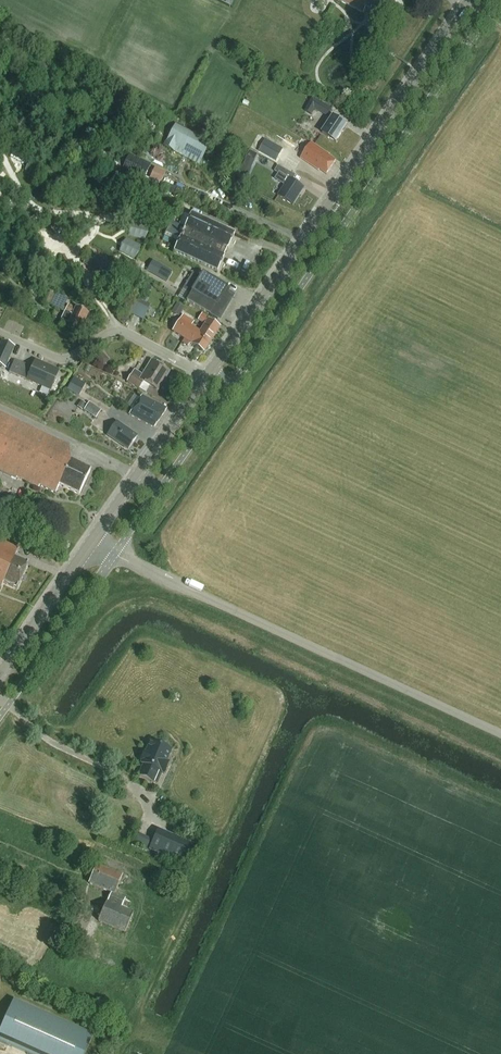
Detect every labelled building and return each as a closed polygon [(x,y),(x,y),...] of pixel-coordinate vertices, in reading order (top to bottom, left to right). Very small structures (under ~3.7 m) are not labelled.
[(236,0),(216,0),(232,8),(236,0)] [(364,14),(367,9),(371,11),(373,9),(386,15),(393,0),(337,0),(364,14)] [(332,109),(319,101),(314,97),(305,111),(310,114),(315,107),(328,115),(332,109)] [(337,142),(347,127),(334,117),(333,118),(332,117),(329,121),(330,122),(323,133),(337,142)] [(167,141),(164,145),(174,150),(176,146),(201,159),(210,142),(176,124),(167,141)] [(329,155),(312,143),(310,142),(308,144),(310,146),(301,159),(319,171),(319,170),(327,175),(336,161),(329,156),(329,155)] [(278,147),(273,154),(284,161),(289,153),(278,147)] [(258,152),(252,149),(248,157),(255,160),(258,152)] [(289,153),(284,161),(296,168),(300,160),(289,153)] [(130,154),(122,171),(143,181),(145,176),(151,164),(130,154)] [(29,161),(25,171),(35,175),(39,165),(29,161)] [(275,170),(283,174),(284,174),(285,175),(288,170),(278,165),(275,170)] [(161,183),(166,172),(155,167),(150,178),(161,183)] [(290,178),(283,174),(279,179),(286,184),(279,196),(293,205),(305,188),(290,178)] [(239,179),(236,185),(243,188),(245,182),(239,179)] [(171,222),(164,237),(170,239),(178,243),(174,251),(218,272),(235,233),(192,213),(191,213),(190,215),(185,228),(171,222)] [(116,269),(89,254),(83,264),(111,279),(116,269)] [(153,260),(147,271),(166,282),(172,271),(153,260)] [(192,274),(179,296),(187,301),(210,315),(210,316),(217,320),(218,319),(217,318),(220,312),(222,313),(229,300),(229,299),(229,298),(229,297),(228,297),(228,296),(224,294),(227,290),(228,289),(225,287),(225,288),(203,274),(201,277),(195,274),(192,274)] [(68,300),(50,291),(45,303),(63,311),(68,300)] [(143,318),(147,308),(133,301),(128,311),(134,314),(133,315),(137,317),(137,316),(143,318)] [(177,303),(172,312),(179,316),(184,307),(177,303)] [(81,328),(89,313),(76,307),(76,308),(68,305),(61,319),(81,328)] [(204,333),(213,339),(221,327),(208,319),(209,318),(202,313),(199,319),(205,324),(203,327),(206,330),(204,333)] [(184,338),(192,326),(194,322),(184,315),(173,331),(184,338)] [(206,330),(203,327),(200,331),(192,326),(184,338),(205,352),(213,339),(204,333),(206,330)] [(15,346),(1,340),(0,343),(0,366),(5,368),(15,346)] [(101,350),(94,356),(99,361),(103,357),(103,353),(101,350)] [(15,359),(9,372),(14,374),(36,384),(42,386),(51,390),(59,371),(36,360),(33,367),(20,362),(15,359)] [(144,382),(158,391),(170,372),(152,361),(143,375),(135,369),(127,381),(139,389),(144,382)] [(86,384),(74,378),(67,390),(79,396),(86,384)] [(129,414),(133,417),(154,428),(167,409),(146,398),(142,395),(129,414)] [(81,402),(78,408),(82,411),(86,405),(81,402)] [(89,404),(84,410),(95,418),(100,411),(89,404)] [(89,470),(69,461),(68,446),(0,414),(0,471),(15,478),(16,477),(38,487),(38,485),(55,493),(58,485),(78,495),(89,470)] [(128,449),(137,436),(117,422),(108,434),(128,449)] [(2,584),(9,587),(16,590),(29,564),(14,557),(17,552),(8,548),(10,544),(0,539),(0,589),(2,584)] [(146,753),(142,761),(143,761),(143,763),(144,763),(139,775),(154,781),(159,771),(163,773),(168,762),(166,761),(171,750),(151,742),(147,753),(146,753)] [(198,846),(157,829),(149,849),(189,866),(198,846)] [(127,932),(136,913),(124,908),(128,899),(117,894),(124,877),(99,866),(91,884),(112,893),(100,920),(127,932)] [(0,1030),(0,1041),(17,1049),(28,1053),(85,1053),(93,1036),(14,1000),(0,1030)]
